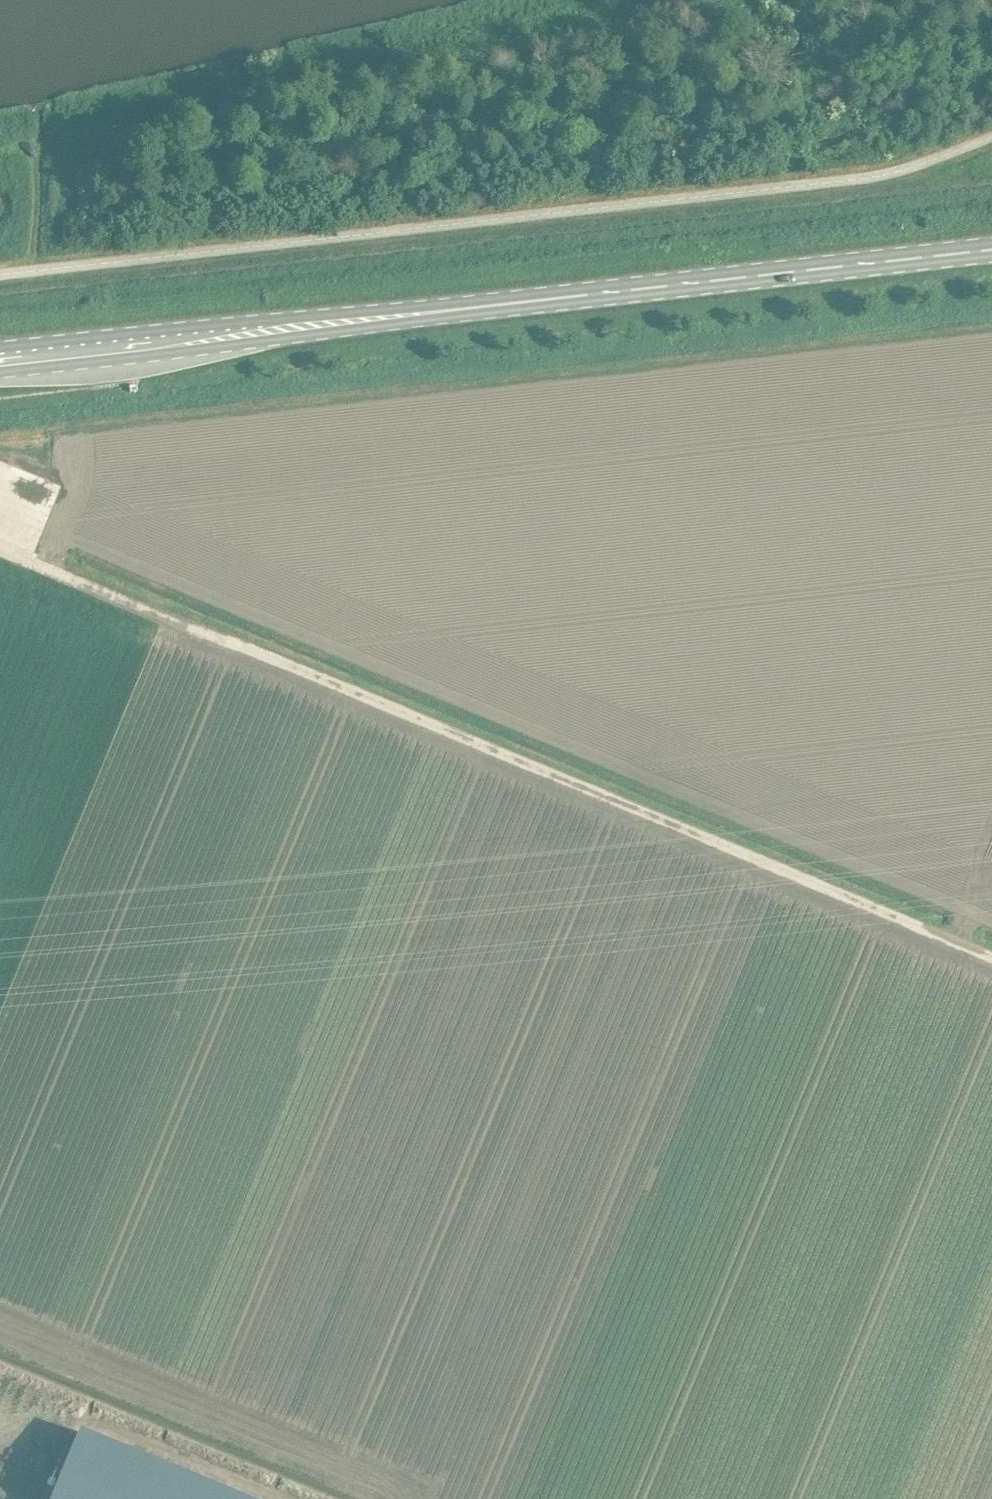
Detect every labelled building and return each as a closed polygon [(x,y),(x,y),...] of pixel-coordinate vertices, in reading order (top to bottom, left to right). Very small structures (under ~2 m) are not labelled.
[(82,1435),(56,1498),(238,1498),(82,1435)]
